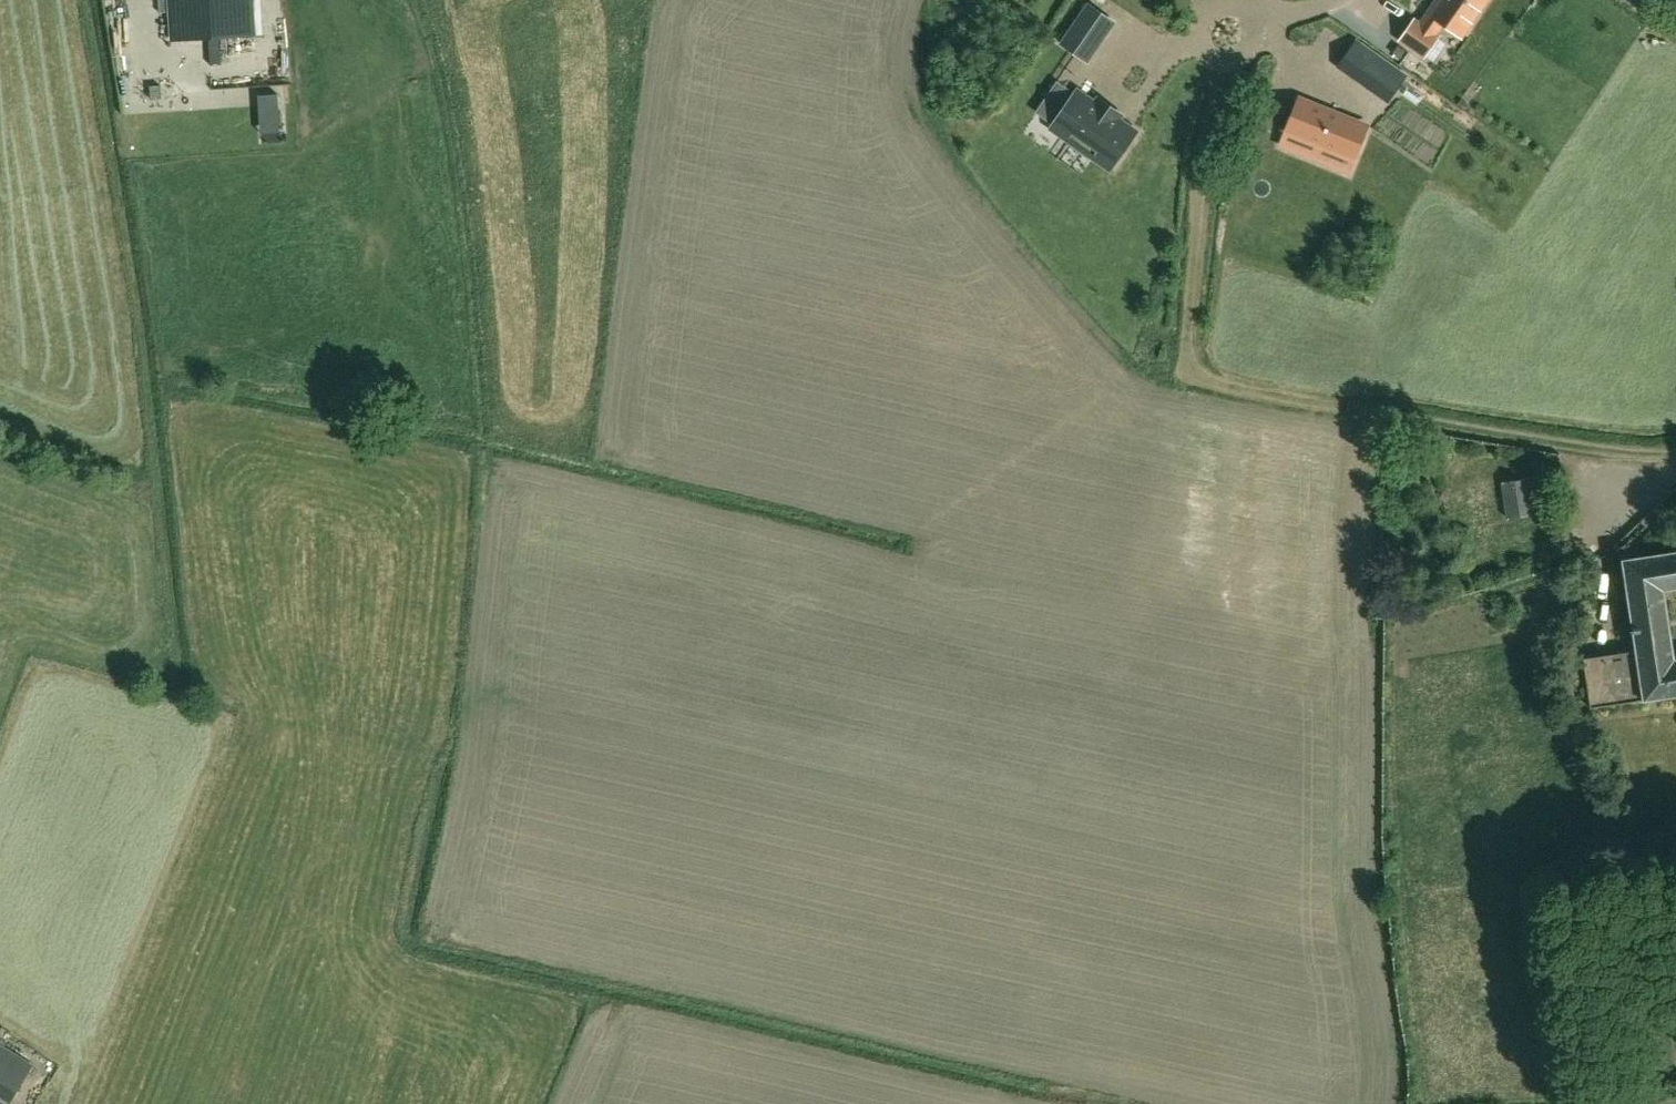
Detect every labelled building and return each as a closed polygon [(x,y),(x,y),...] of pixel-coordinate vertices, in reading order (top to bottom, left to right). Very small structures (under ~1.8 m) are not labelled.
[(172,41),(256,36),(254,0),(170,0),(172,41)] [(1461,37),(1487,0),(1438,0),(1421,25),(1414,21),(1401,40),(1425,56),(1438,37),(1435,35),(1443,24),(1461,37)] [(1085,63),(1114,22),(1088,4),(1059,45),(1085,63)] [(1355,44),(1340,65),(1389,100),(1404,79),(1355,44)] [(1406,50),(1399,45),(1393,53),(1401,58),(1406,50)] [(1136,132),(1078,92),(1075,95),(1058,84),(1048,99),(1065,111),(1055,125),(1073,137),(1070,140),(1093,156),(1098,149),(1116,161),(1136,132)] [(280,113),(278,94),(259,95),(260,114),(280,113)] [(1300,99),(1287,132),(1318,144),(1317,146),(1322,148),(1322,146),(1353,158),(1366,125),(1300,99)] [(1535,477),(1501,482),(1507,518),(1535,514),(1534,507),(1539,506),(1535,477)] [(1622,558),(1628,598),(1636,650),(1584,657),(1591,707),(1644,699),(1644,700),(1675,696),(1675,658),(1665,589),(1675,587),(1675,550),(1622,558)] [(7,1099),(11,1102),(34,1064),(0,1043),(0,1095),(7,1099)]
